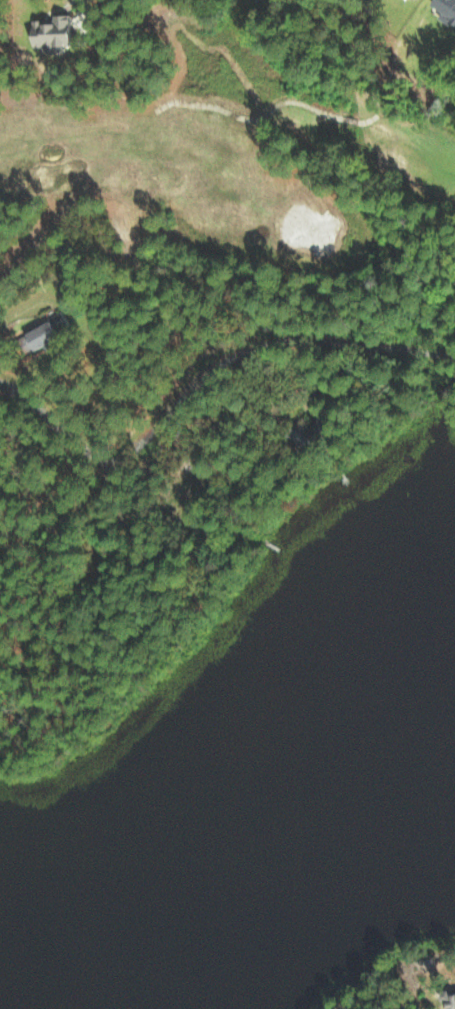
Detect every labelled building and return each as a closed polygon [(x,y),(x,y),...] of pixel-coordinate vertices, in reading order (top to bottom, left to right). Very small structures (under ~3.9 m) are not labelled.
[(448,11),(444,17),(454,23),(454,0),(437,0),(435,4),(448,11)] [(81,45),(81,15),(57,15),(57,20),(36,20),(36,48),(46,48),(46,54),(61,54),(61,45),(81,45)] [(67,310),(49,316),(52,324),(33,331),(39,347),(76,334),(67,310)]
